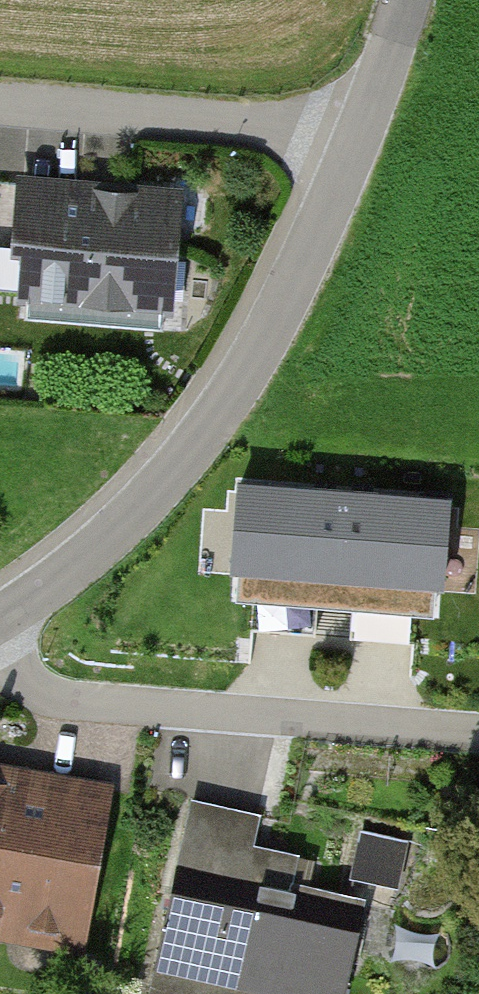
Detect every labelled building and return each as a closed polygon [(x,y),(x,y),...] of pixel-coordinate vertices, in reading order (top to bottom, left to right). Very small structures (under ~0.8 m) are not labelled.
[(183,207),(20,195),(10,322),(173,334),(183,207)] [(338,482),(229,473),(222,564),(255,567),(250,626),(312,631),(315,596),(330,596),(338,482)] [(446,490),(338,482),(330,596),(355,598),(352,634),(415,638),(419,583),(439,584),(446,490)] [(0,782),(0,953),(86,967),(113,800),(0,782)] [(151,992),(162,993),(348,993),(367,906),(246,880),(260,817),(193,802),(151,992)] [(365,823),(355,870),(403,881),(413,833),(365,823)]
